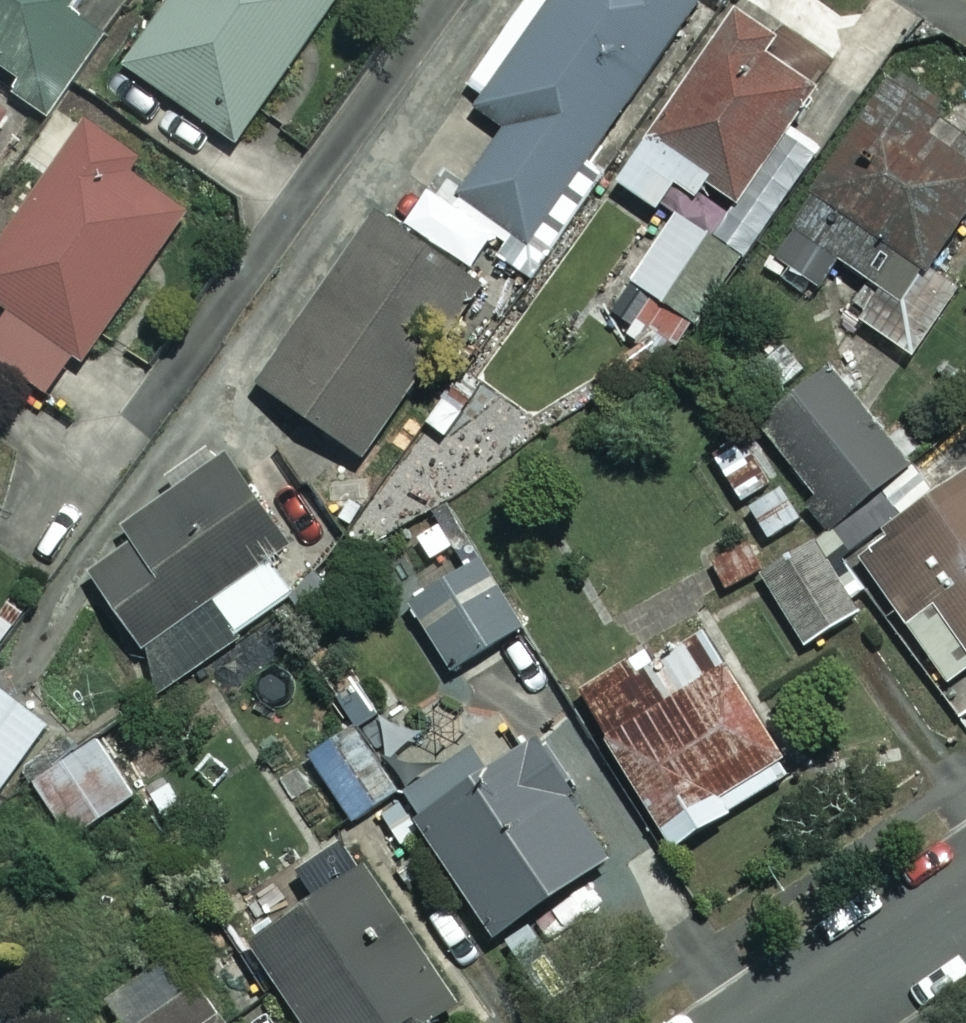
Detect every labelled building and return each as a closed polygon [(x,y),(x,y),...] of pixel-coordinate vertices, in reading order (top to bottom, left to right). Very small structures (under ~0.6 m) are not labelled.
[(55,103),(102,38),(61,9),(67,0),(0,0),(0,64),(55,103)] [(124,65),(235,139),(329,0),(167,0),(124,65)] [(477,106),(504,125),(450,202),(539,264),(606,168),(588,155),(696,0),(552,0),(477,106)] [(819,73),(732,13),(653,128),(739,188),(819,73)] [(763,249),(826,292),(846,263),(875,283),(854,314),(909,352),(954,286),(926,266),(965,207),(965,140),(959,135),(948,152),(918,131),(939,101),(888,66),(763,249)] [(92,112),(0,242),(0,303),(9,309),(0,321),(0,359),(52,396),(200,187),(92,112)] [(616,182),(655,207),(670,183),(693,198),(709,173),(646,134),(616,182)] [(706,230),(672,210),(605,323),(657,353),(678,318),(660,307),(706,230)] [(423,366),(321,294),(258,383),(361,455),(423,366)] [(901,466),(822,365),(755,418),(833,519),(901,466)] [(310,582),(224,454),(124,522),(134,536),(85,569),(145,657),(209,614),(226,639),(310,582)] [(857,553),(954,689),(965,680),(965,475),(857,553)] [(857,608),(812,539),(759,573),(803,642),(857,608)] [(525,620),(482,555),(408,603),(451,669),(525,620)] [(791,772),(700,620),(578,693),(670,845),(791,772)] [(0,686),(0,785),(47,722),(0,686)] [(403,789),(420,815),(414,818),(491,936),(612,858),(535,740),(476,778),(420,691),(363,728),(403,789)] [(403,789),(363,728),(312,761),(351,822),(403,789)] [(130,790),(89,735),(30,778),(71,834),(130,790)] [(365,865),(249,943),(303,1022),(424,1022),(457,1001),(365,865)] [(202,973),(123,1022),(234,1022),(202,973)]
